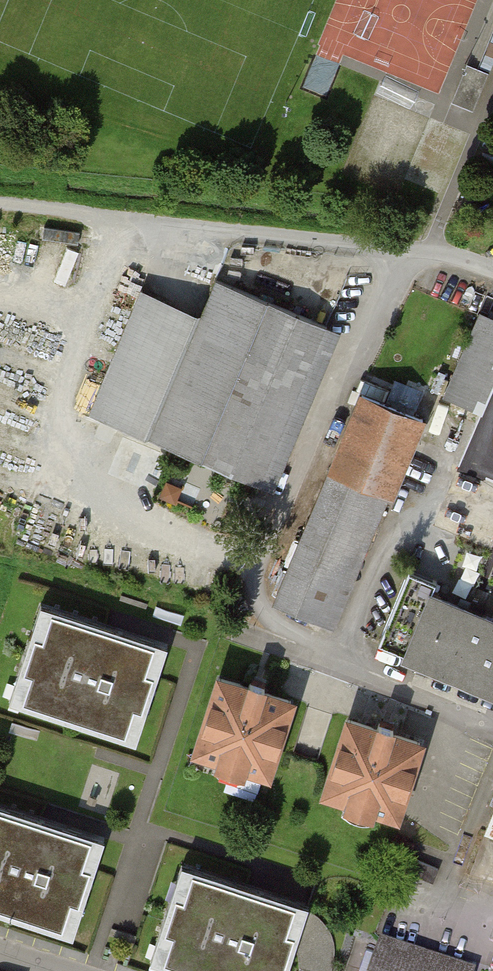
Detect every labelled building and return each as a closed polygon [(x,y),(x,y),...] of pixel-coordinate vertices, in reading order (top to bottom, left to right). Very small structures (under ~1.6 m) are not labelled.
[(487,73),(468,65),(453,101),(472,108),(487,73)] [(274,488),(339,333),(220,284),(206,319),(145,294),(95,415),(274,488)] [(481,316),(445,395),(482,410),(492,383),(492,321),(481,316)] [(366,395),(280,603),(337,627),(423,418),(366,395)] [(492,692),(492,614),(490,622),(430,597),(437,581),(408,569),(377,644),(492,692)] [(168,644),(39,603),(8,701),(136,742),(168,644)] [(225,680),(202,754),(276,778),(299,704),(225,680)] [(352,721),(329,796),(403,819),(426,745),(352,721)] [(0,805),(0,912),(73,936),(105,839),(0,805)] [(182,866),(151,961),(183,970),(289,970),(310,907),(182,866)] [(376,970),(458,970),(383,949),(376,970)]
